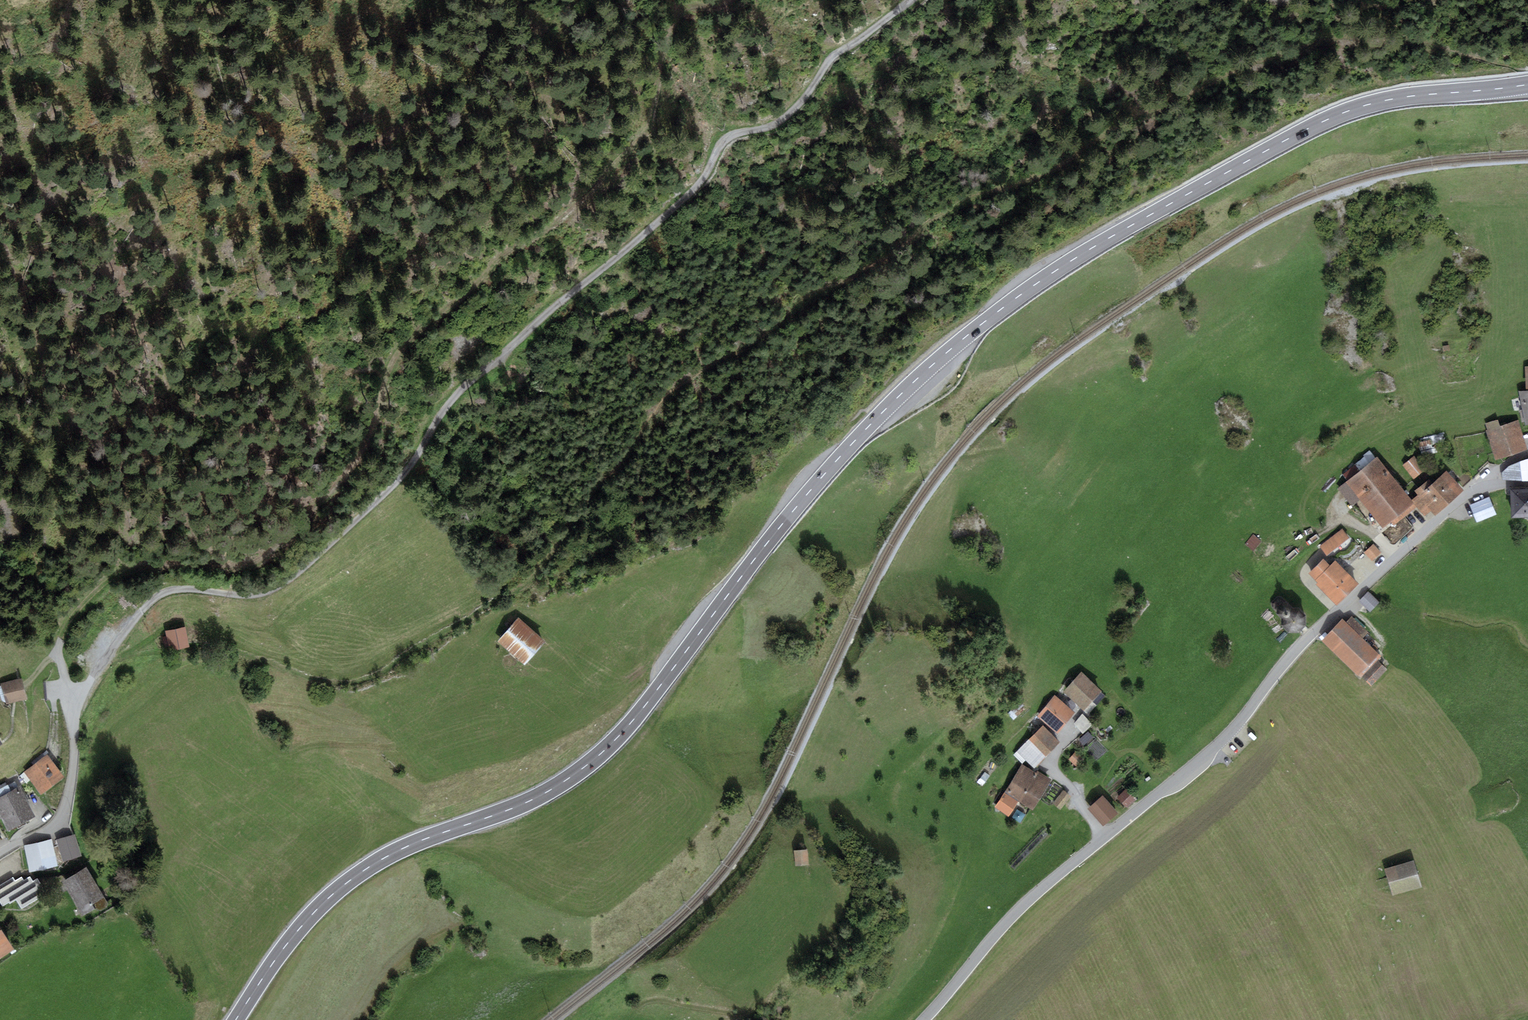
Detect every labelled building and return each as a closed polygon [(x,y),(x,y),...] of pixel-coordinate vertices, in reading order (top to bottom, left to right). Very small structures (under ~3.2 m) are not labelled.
[(1518,388),(1526,421),(1527,420),(1527,388),(1518,388)] [(1498,417),(1484,421),(1495,457),(1527,446),(1518,417),(1500,423),(1498,417)] [(1432,442),(1420,444),(1421,452),(1433,450),(1432,442)] [(1415,459),(1404,469),(1415,481),(1426,471),(1415,459)] [(1503,472),(1503,478),(1527,479),(1527,460),(1520,463),(1510,466),(1503,472)] [(1380,461),(1349,485),(1386,532),(1417,508),(1380,461)] [(1424,480),(1414,489),(1419,494),(1412,499),(1419,507),(1425,502),(1436,514),(1464,488),(1445,469),(1428,484),(1424,480)] [(1512,491),(1513,516),(1527,516),(1527,490),(1512,491)] [(1491,501),(1471,508),(1477,525),(1497,517),(1491,501)] [(1344,532),(1335,540),(1342,548),(1351,541),(1344,532)] [(1262,544),(1253,536),(1246,545),(1255,552),(1262,544)] [(1374,547),(1365,556),(1372,564),(1382,555),(1374,547)] [(1324,557),(1308,573),(1337,602),(1356,582),(1333,560),(1330,563),(1324,557)] [(1369,594),(1360,604),(1371,615),(1380,605),(1369,594)] [(1277,596),(1271,602),(1272,607),(1276,612),(1276,615),(1282,621),(1281,625),(1288,632),(1298,632),(1305,625),(1305,614),(1299,607),(1297,607),(1291,601),(1288,603),(1281,596),(1277,596)] [(543,640),(517,618),(500,639),(526,660),(543,640)] [(1344,620),(1323,642),(1362,679),(1383,657),(1344,620)] [(184,627),(165,631),(169,649),(188,646),(184,627)] [(1085,674),(1067,693),(1087,712),(1105,693),(1085,674)] [(21,678),(1,683),(6,704),(26,699),(21,678)] [(1057,697),(1040,718),(1061,735),(1078,713),(1057,697)] [(1045,727),(1016,756),(1024,764),(1027,761),(1037,771),(1063,744),(1045,727)] [(1078,728),(1068,737),(1075,745),(1085,735),(1078,728)] [(47,755),(25,772),(42,794),(64,776),(47,755)] [(1075,755),(1069,762),(1077,769),(1083,762),(1075,755)] [(1051,783),(1022,765),(1005,793),(1034,811),(1051,783)] [(7,830),(17,825),(18,828),(26,824),(25,821),(35,816),(16,779),(0,788),(0,816),(7,830)] [(1129,789),(1118,797),(1127,809),(1138,800),(1129,789)] [(1019,805),(1005,796),(996,809),(1010,819),(1019,805)] [(1107,797),(1089,811),(1103,829),(1121,815),(1107,797)] [(75,835),(57,840),(64,862),(81,856),(75,835)] [(52,840),(24,846),(29,872),(57,866),(52,840)] [(809,849),(793,851),(795,866),(810,864),(809,849)] [(1418,863),(1387,871),(1394,897),(1425,889),(1418,863)] [(86,867),(61,882),(82,917),(96,909),(101,911),(107,907),(108,902),(86,867)] [(0,884),(0,903),(2,906),(9,902),(10,904),(16,899),(22,909),(41,897),(30,878),(23,882),(20,878),(15,881),(12,876),(0,884)] [(14,949),(1,930),(0,930),(0,958),(14,949)]
